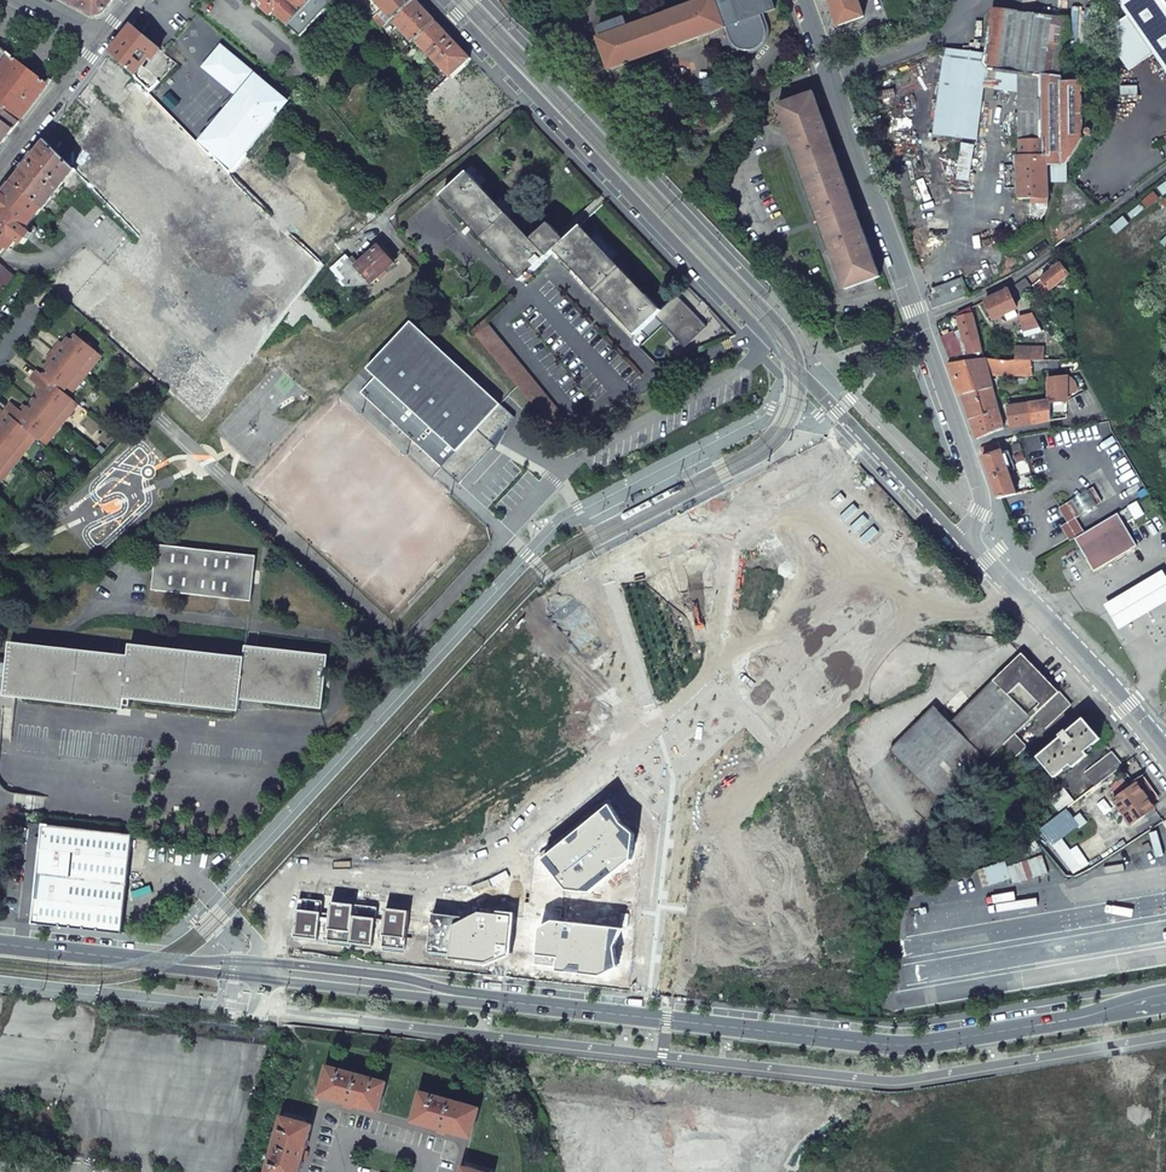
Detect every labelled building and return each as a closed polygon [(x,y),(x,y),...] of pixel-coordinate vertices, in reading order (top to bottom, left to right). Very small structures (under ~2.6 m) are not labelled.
[(94,15),(103,14),(113,0),(65,0),(79,8),(94,15)] [(271,17),(274,13),(300,38),(335,0),(252,0),(271,17)] [(392,19),(413,0),(376,0),(392,19)] [(414,43),(416,41),(436,22),(422,7),(416,0),(413,0),(392,19),(414,43)] [(506,2),(509,0),(514,13),(527,9),(524,0),(506,0),(506,2)] [(596,38),(607,70),(639,58),(704,35),(729,27),(734,41),(738,45),(740,47),(743,48),(746,49),(750,49),(753,48),(757,45),(761,42),(762,39),(764,35),(763,29),(759,16),(776,9),(772,0),(702,0),(628,26),(625,16),(597,26),(601,36),(596,38)] [(864,17),(857,0),(829,0),(830,2),(839,26),(864,17)] [(1127,17),(1154,55),(1165,72),(1165,0),(1115,0),(1127,17)] [(989,70),(1039,78),(1062,81),(1060,76),(1068,19),(1017,12),(1018,11),(990,8),(983,55),(982,62),(989,70)] [(1154,55),(1127,17),(1117,25),(1120,59),(1129,72),(1154,55)] [(416,41),(448,78),(470,58),(453,40),(436,22),(416,41)] [(110,52),(135,77),(139,71),(150,58),(155,62),(163,51),(131,26),(127,31),(110,52)] [(267,127),(287,102),(255,75),(254,76),(252,75),(253,74),(221,46),(203,67),(219,80),(218,82),(244,106),(243,107),(267,127)] [(9,53),(0,47),(0,65),(9,53)] [(989,70),(982,62),(983,55),(950,50),(941,136),(976,140),(982,86),(1018,93),(1018,140),(1040,141),(1040,136),(1039,78),(989,70)] [(20,121),(48,84),(9,53),(0,65),(0,105),(20,121)] [(1040,136),(1040,141),(1082,139),(1082,81),(1062,81),(1039,78),(1040,136)] [(778,106),(845,290),(880,277),(868,246),(865,238),(848,189),(845,181),(813,93),(778,106)] [(5,134),(8,136),(20,121),(0,105),(0,141),(5,134)] [(199,143),(229,173),(267,127),(243,107),(237,115),(228,107),(199,143)] [(44,139),(10,182),(46,210),(76,173),(44,139)] [(1015,163),(1015,199),(1048,198),(1048,164),(1066,164),(1082,139),(1040,141),(1018,140),(1018,155),(1013,155),(1013,163),(1015,163)] [(661,311),(581,226),(565,241),(549,224),(532,240),(468,173),(443,197),(522,282),(555,252),(635,336),(640,331),(655,317),(661,311)] [(0,195),(0,260),(8,250),(11,253),(19,243),(32,226),(46,210),(10,182),(0,195)] [(38,231),(32,226),(19,243),(25,247),(38,231)] [(366,255),(354,265),(371,285),(395,264),(378,245),(366,255)] [(330,269),(345,286),(371,285),(354,265),(345,255),(330,269)] [(0,260),(0,296),(17,275),(0,260)] [(1042,298),(1070,275),(1058,260),(1053,265),(1055,267),(1032,286),(1042,298)] [(962,278),(932,289),(932,291),(931,292),(931,293),(931,294),(929,295),(931,299),(928,301),(931,308),(968,295),(962,278)] [(1006,290),(984,299),(994,320),(1016,310),(1006,290)] [(677,296),(661,311),(655,317),(663,325),(684,347),(706,327),(677,296)] [(964,310),(957,314),(968,354),(976,353),(982,351),(972,308),(964,310)] [(1041,332),(1032,313),(1019,317),(1024,337),(1041,332)] [(648,340),(663,325),(655,317),(640,331),(648,340)] [(503,429),(514,417),(411,322),(367,369),(375,377),(360,393),(446,472),(460,484),(494,445),(489,441),(501,428),(503,429)] [(477,337),(489,326),(487,323),(474,334),(477,337)] [(489,326),(477,337),(532,405),(555,432),(570,425),(489,326)] [(54,353),(86,378),(96,365),(91,360),(96,353),(76,338),(72,343),(67,350),(63,347),(61,345),(54,353)] [(69,341),(63,347),(67,350),(72,343),(69,341)] [(1018,349),(1018,361),(1031,361),(1045,361),(1045,349),(1018,349)] [(955,363),(947,364),(953,380),(959,397),(961,396),(992,386),(989,375),(1032,376),(1031,361),(1018,361),(1009,361),(985,358),(982,351),(976,353),(978,359),(955,363)] [(48,373),(44,378),(64,395),(69,388),(75,392),(86,378),(54,353),(47,361),(53,366),(48,373)] [(102,358),(96,353),(91,360),(96,365),(102,358)] [(39,397),(34,403),(62,427),(73,413),(68,409),(73,402),(70,399),(64,395),(44,378),(41,376),(37,373),(31,381),(40,389),(43,391),(39,397)] [(1010,428),(1013,427),(1050,421),(1049,403),(1065,401),(1066,378),(1046,379),(1047,401),(1007,406),(1010,428)] [(992,386),(961,396),(964,405),(970,420),(999,410),(992,386)] [(70,399),(75,392),(69,388),(64,395),(70,399)] [(73,413),(79,407),(73,402),(68,409),(73,413)] [(62,427),(34,403),(28,410),(24,415),(21,413),(12,405),(5,414),(37,439),(40,442),(46,436),(51,440),(62,427)] [(976,437),(977,440),(1004,429),(999,410),(970,420),(976,437)] [(5,414),(0,420),(0,422),(7,429),(21,446),(27,452),(37,439),(5,414)] [(0,422),(0,423),(1,424),(4,426),(0,432),(0,472),(3,468),(9,473),(20,459),(15,455),(20,448),(25,453),(27,452),(21,446),(7,429),(0,422)] [(46,436),(40,442),(46,447),(51,440),(46,436)] [(997,443),(980,449),(983,456),(999,451),(997,443)] [(20,459),(25,453),(20,448),(15,455),(20,459)] [(994,488),(998,499),(1001,499),(1015,496),(1008,476),(999,451),(983,456),(986,465),(994,488)] [(1,483),(9,473),(3,468),(0,472),(0,481),(1,483)] [(1008,476),(1015,496),(1028,492),(1025,482),(1016,484),(1013,474),(1008,476)] [(1092,487),(1086,491),(1095,505),(1101,501),(1092,487)] [(1086,491),(1072,500),(1082,514),(1095,505),(1086,491)] [(633,504),(643,499),(640,494),(631,499),(632,501),(633,504)] [(1061,526),(1070,541),(1074,539),(1084,533),(1075,518),(1082,514),(1072,500),(1059,508),(1067,523),(1061,526)] [(692,502),(683,507),(685,512),(695,507),(693,505),(692,502)] [(1137,546),(1117,513),(1084,533),(1074,539),(1094,571),(1137,546)] [(157,545),(152,590),(251,602),(256,556),(157,545)] [(1104,605),(1119,630),(1133,621),(1165,602),(1165,576),(1162,570),(1119,596),(1104,605)] [(323,708),(328,656),(246,646),(245,656),(130,644),(129,656),(9,644),(4,696),(125,708),(126,699),(239,710),(240,700),(323,708)] [(934,706),(889,750),(944,804),(1002,747),(1015,735),(1034,716),(1059,692),(1033,665),(1022,653),(951,723),(934,706)] [(1059,692),(1034,716),(1046,729),(1071,705),(1059,692)] [(1061,737),(1037,757),(1055,778),(1070,765),(1073,768),(1088,755),(1085,752),(1101,739),(1083,719),(1061,737)] [(1026,747),(1015,735),(1002,747),(1013,759),(1026,747)] [(1112,752),(1085,773),(1095,786),(1123,766),(1112,752)] [(1136,783),(1151,803),(1158,798),(1156,793),(1144,777),(1136,783)] [(1151,803),(1136,783),(1113,799),(1132,826),(1155,809),(1153,807),(1151,803)] [(1064,788),(1050,799),(1060,814),(1066,809),(1074,802),(1064,788)] [(622,825),(610,803),(542,860),(567,890),(589,892),(631,859),(635,834),(622,825)] [(1060,814),(1041,828),(1053,843),(1077,825),(1079,827),(1086,822),(1081,815),(1074,820),(1066,809),(1060,814)] [(37,875),(31,924),(121,934),(133,835),(43,825),(37,875)] [(1013,884),(1049,872),(1043,854),(1007,866),(1005,860),(978,870),(983,887),(1011,878),(1013,884)] [(324,901),(299,898),(294,939),(405,952),(410,911),(386,908),(385,920),(377,919),(379,907),(331,901),(330,912),(323,911),(324,901)] [(468,917),(432,913),(428,950),(450,953),(449,962),(484,966),(511,956),(515,911),(482,908),(468,917)] [(599,977),(617,967),(615,947),(623,928),(554,920),(541,927),(536,963),(558,966),(557,972),(599,977)] [(328,1066),(319,1096),(378,1112),(386,1082),(328,1066)] [(421,1091),(413,1121),(471,1137),(479,1107),(421,1091)] [(266,1171),(299,1171),(313,1125),(282,1116),(266,1171)]
